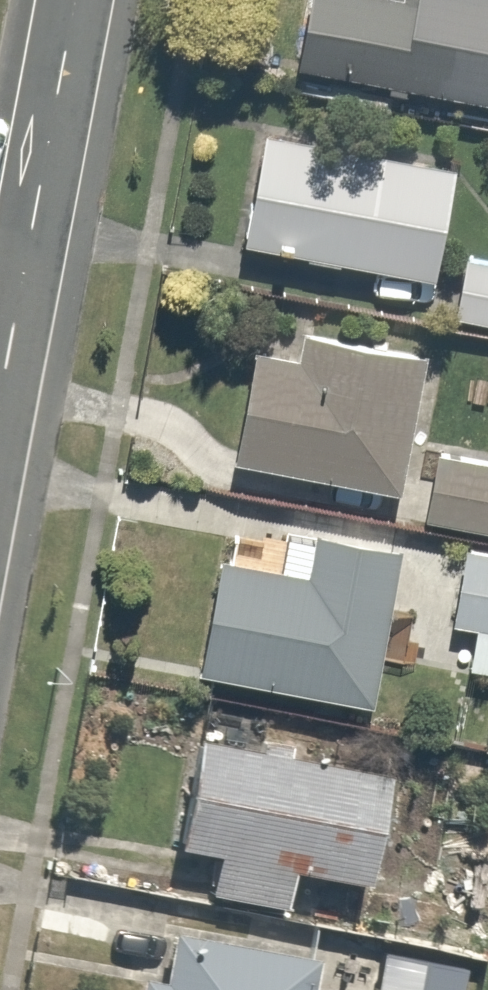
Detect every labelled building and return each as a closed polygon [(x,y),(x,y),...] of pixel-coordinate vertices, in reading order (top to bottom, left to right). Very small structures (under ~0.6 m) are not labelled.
[(294,73),(487,105),(487,0),(306,0),(294,73)] [(255,126),(236,242),(436,281),(455,165),(255,126)] [(455,316),(487,320),(487,250),(464,247),(455,316)] [(425,361),(294,328),(292,354),(247,348),(230,454),(400,492),(425,361)] [(421,509),(487,525),(487,463),(435,450),(421,509)] [(464,534),(451,617),(470,620),(463,669),(487,673),(487,538),(464,534)] [(394,547),(307,536),(299,572),(217,555),(199,674),(374,703),(394,547)] [(383,778),(187,743),(172,847),(216,855),(208,895),(283,911),(290,870),(360,888),(383,778)] [(316,971),(316,958),(167,926),(154,979),(136,970),(130,989),(311,989),(316,971)] [(372,943),(365,989),(463,989),(468,957),(372,943)]
